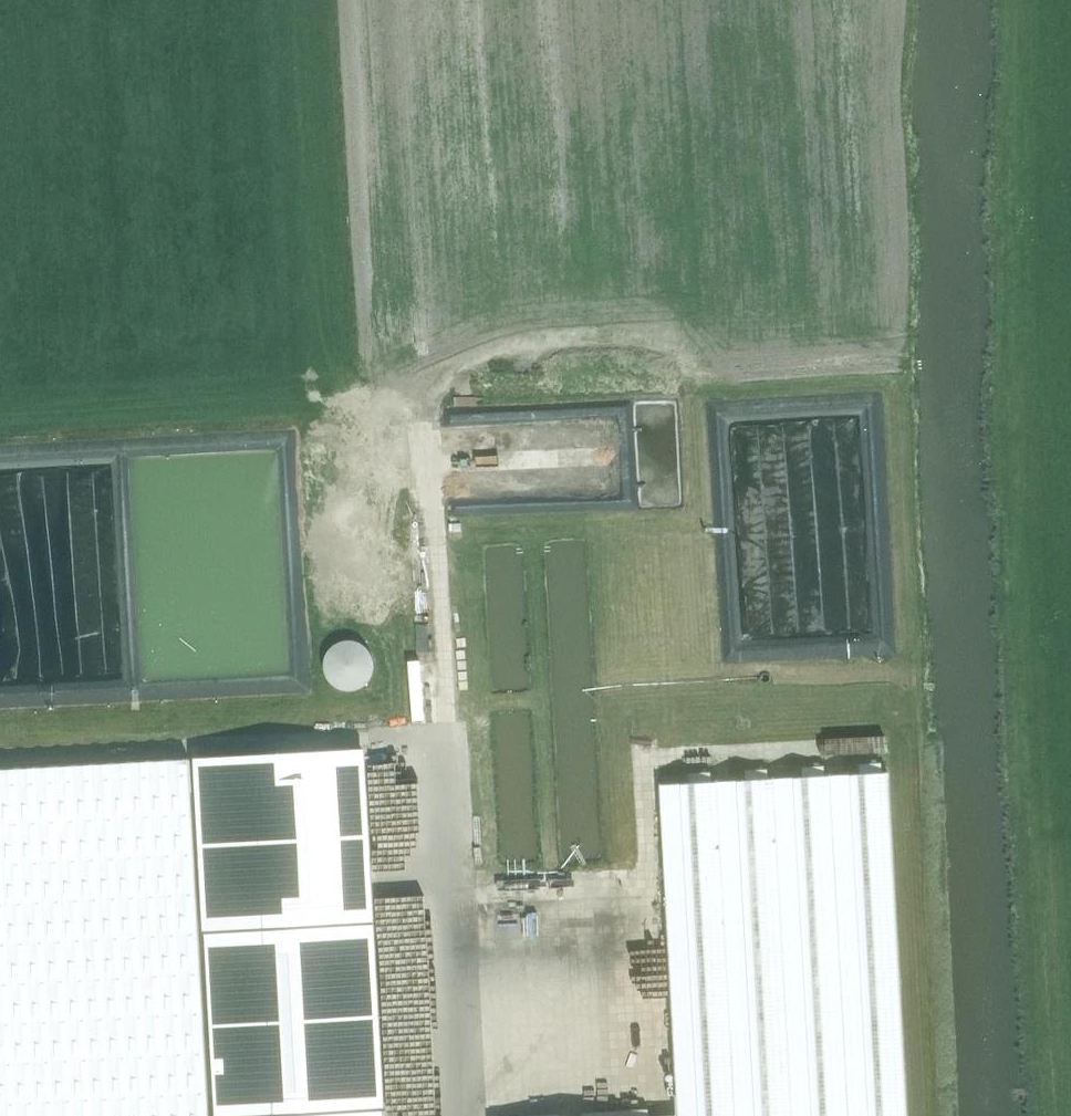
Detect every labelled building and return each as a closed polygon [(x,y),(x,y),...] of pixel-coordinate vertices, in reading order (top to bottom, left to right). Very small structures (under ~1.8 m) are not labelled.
[(198,758),(207,932),(371,923),(362,748),(198,758)] [(198,908),(190,759),(83,765),(0,770),(0,1115),(209,1115),(198,908)] [(712,782),(712,771),(689,773),(690,783),(660,785),(679,1115),(907,1115),(889,772),(768,779),(768,768),(747,770),(747,780),(712,782)] [(620,897),(592,899),(593,912),(621,911),(620,897)] [(371,923),(207,932),(217,1115),(382,1115),(371,923)] [(611,966),(612,1062),(598,1062),(598,1073),(666,1072),(665,966),(611,966)]
